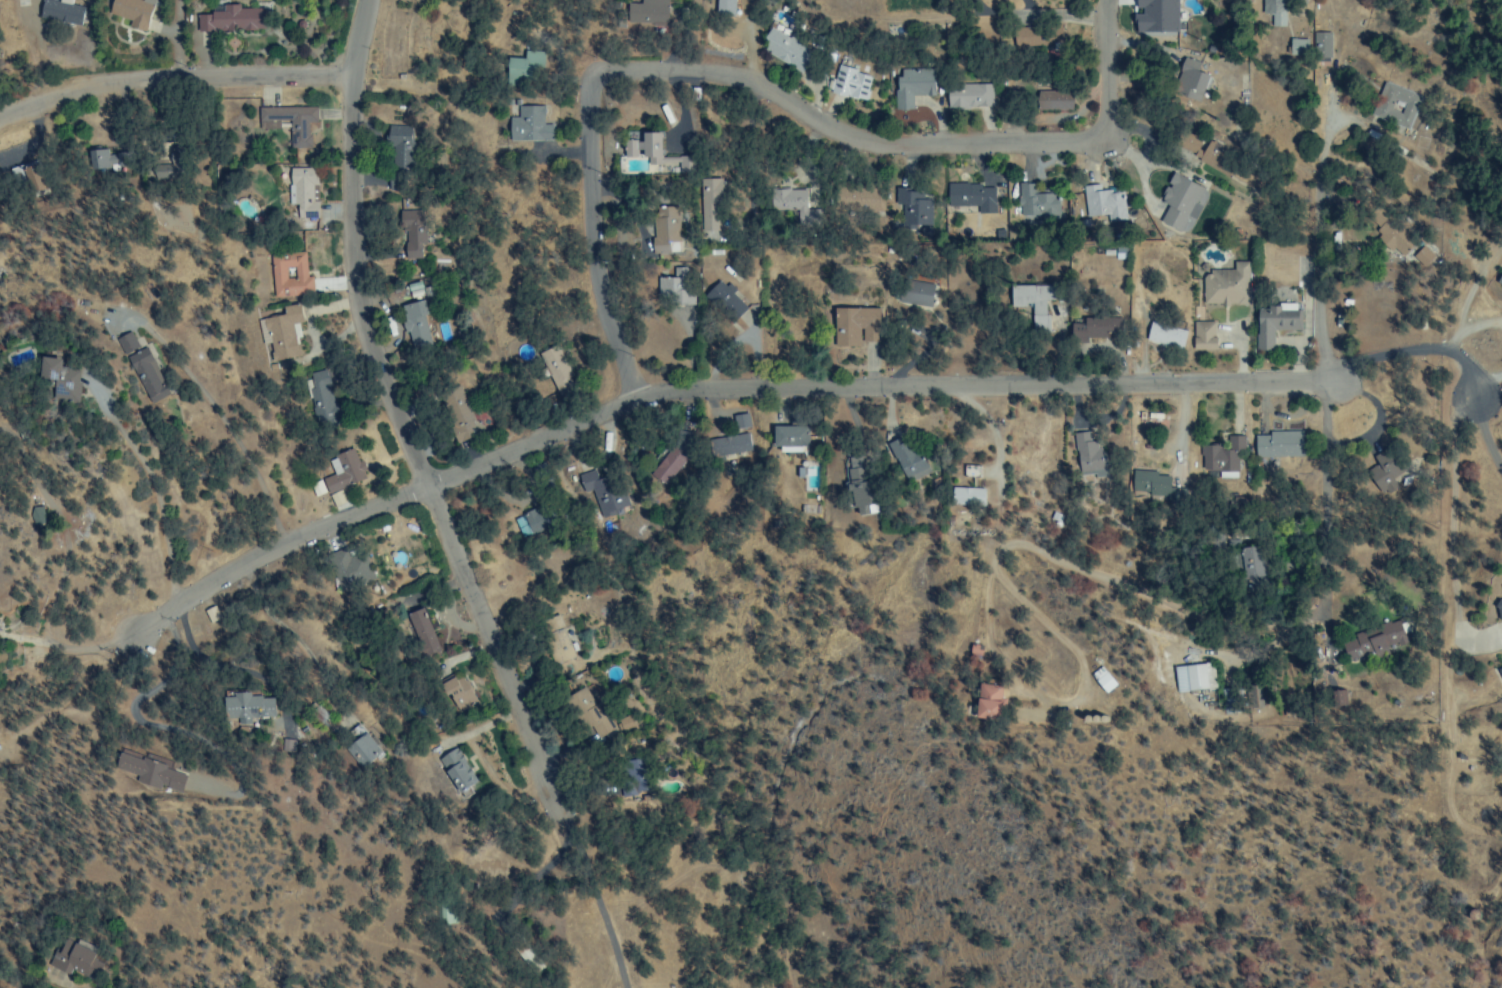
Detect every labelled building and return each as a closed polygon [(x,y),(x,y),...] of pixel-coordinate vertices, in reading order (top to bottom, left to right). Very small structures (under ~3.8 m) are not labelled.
[(34,23),(39,0),(53,0),(84,7),(78,33),(34,23)] [(106,13),(111,0),(154,0),(152,4),(144,27),(143,26),(141,31),(126,25),(128,21),(106,13)] [(624,28),(625,0),(666,0),(665,29),(624,28)] [(1139,35),(1141,0),(1169,0),(1168,11),(1178,12),(1176,37),(1167,36),(1139,35)] [(1262,32),(1261,0),(1286,0),(1287,31),(1262,32)] [(238,8),(262,7),(263,28),(252,29),(252,31),(241,32),(241,29),(233,30),(233,32),(222,33),(221,30),(209,31),(197,32),(196,15),(206,14),(206,10),(221,9),(221,5),(238,4),(238,8)] [(1011,24),(1061,20),(1063,44),(1013,48),(1011,24)] [(771,25),(818,53),(804,76),(757,48),(771,25)] [(1286,45),(1300,45),(1300,56),(1286,57),(1286,45)] [(1198,103),(1165,89),(1179,55),(1212,69),(1198,103)] [(505,88),(504,59),(542,58),(543,87),(505,88)] [(839,63),(875,73),(866,104),(830,94),(839,63)] [(893,98),(892,69),(934,66),(936,95),(910,96),(911,109),(895,110),(893,98)] [(947,82),(990,82),(990,109),(947,109),(947,82)] [(1414,96),(1419,98),(1408,130),(1395,125),(1385,121),(1380,120),(1379,119),(1370,115),(1382,83),(1398,89),(1414,96)] [(1000,89),(1071,90),(1071,113),(1000,112),(1000,89)] [(309,122),(310,148),(287,148),(287,129),(257,131),(256,119),(256,107),(315,105),(316,122),(309,122)] [(543,125),(551,125),(552,142),(538,142),(524,143),(510,143),(509,118),(517,117),(517,107),(542,107),(543,125)] [(412,148),(412,171),(391,171),(391,148),(380,148),(379,126),(412,125),(412,141),(412,146),(412,148)] [(634,150),(635,161),(622,161),(622,140),(634,139),(634,142),(640,142),(640,133),(658,133),(658,155),(685,155),(685,174),(647,174),(647,158),(640,158),(640,150),(634,150)] [(86,152),(117,151),(118,169),(86,170),(86,152)] [(16,170),(35,162),(47,192),(28,200),(16,170)] [(805,206),(822,204),(824,229),(800,232),(798,213),(772,213),(771,166),(804,165),(805,206)] [(310,203),(317,203),(318,218),(296,218),(295,204),(288,205),(287,169),(309,168),(315,168),(316,189),(310,190),(310,203)] [(1172,173),(1203,189),(1200,195),(1206,198),(1195,222),(1188,218),(1180,233),(1159,222),(1167,206),(1158,201),(1172,173)] [(917,199),(928,198),(929,230),(906,230),(906,206),(892,206),(892,177),(918,178),(917,199)] [(699,178),(720,178),(721,230),(700,231),(699,178)] [(1030,219),(1017,219),(1015,183),(1035,182),(1035,191),(1055,189),(1058,216),(1037,218),(1034,218),(1030,219)] [(946,183),(978,184),(978,188),(993,188),(994,207),(977,207),(945,207),(946,183)] [(1082,191),(1084,191),(1084,187),(1099,186),(1099,190),(1110,190),(1110,193),(1122,193),(1124,221),(1108,222),(1108,215),(1083,217),(1082,191)] [(850,193),(873,193),(872,215),(849,215),(850,193)] [(666,227),(668,255),(639,257),(637,227),(636,222),(636,209),(677,207),(678,226),(666,227)] [(1380,234),(1374,228),(1392,213),(1418,242),(1401,258),(1390,246),(1386,250),(1375,238),(1380,234)] [(398,225),(426,224),(427,260),(399,260),(398,225)] [(994,231),(1003,230),(1004,239),(994,240),(994,231)] [(970,231),(979,231),(979,242),(970,242),(970,231)] [(1411,257),(1422,246),(1433,256),(1422,267),(1411,257)] [(270,269),(270,268),(269,264),(270,264),(269,255),(304,253),(304,267),(305,277),(311,277),(312,295),(272,298),(271,280),(270,269)] [(1202,272),(1233,271),(1233,262),(1247,262),(1246,307),(1232,307),(1203,307),(1202,272)] [(673,278),(673,268),(686,267),(686,278),(690,278),(690,305),(653,305),(653,278),(673,278)] [(898,278),(932,283),(929,308),(895,303),(898,278)] [(401,285),(420,281),(422,289),(403,293),(401,285)] [(701,296),(717,282),(722,287),(727,282),(736,291),(732,295),(747,309),(730,325),(701,296)] [(1008,285),(1063,283),(1064,304),(1048,304),(1047,338),(1030,337),(1031,305),(1009,306),(1008,285)] [(394,309),(423,300),(427,314),(398,323),(394,309)] [(291,324),(299,354),(268,363),(254,312),(257,312),(298,302),(302,322),(291,324)] [(1255,309),(1267,309),(1267,306),(1279,306),(1279,309),(1299,310),(1299,333),(1269,332),(1269,352),(1255,352),(1255,330),(1255,309)] [(831,330),(832,309),(878,310),(878,330),(877,342),(861,343),(860,330),(857,330),(858,346),(832,347),(831,330)] [(1065,317),(1120,315),(1121,339),(1066,341),(1065,317)] [(403,324),(422,318),(431,348),(411,353),(403,324)] [(1213,338),(1216,338),(1215,351),(1208,350),(1191,350),(1192,321),(1213,322),(1213,338)] [(114,338),(130,329),(141,347),(145,346),(168,397),(149,406),(127,357),(125,358),(114,338)] [(533,352),(562,343),(577,391),(548,400),(533,352)] [(36,355),(59,358),(58,367),(76,368),(75,381),(79,382),(77,408),(49,406),(51,382),(33,380),(36,355)] [(300,376),(325,369),(337,416),(312,422),(300,376)] [(446,388),(454,437),(487,431),(479,382),(446,388)] [(709,439),(734,435),(731,420),(749,416),(753,432),(755,432),(759,456),(713,463),(709,439)] [(771,448),(772,426),(808,427),(808,449),(771,448)] [(1252,435),(1268,435),(1268,431),(1303,431),(1303,438),(1303,460),(1252,460),(1252,435)] [(1073,433),(1087,432),(1088,443),(1096,443),(1096,450),(1100,450),(1101,471),(1090,472),(1091,473),(1076,474),(1073,433)] [(886,444),(904,435),(914,455),(917,454),(928,476),(921,479),(906,486),(886,444)] [(1223,450),(1222,437),(1239,436),(1240,452),(1235,452),(1235,470),(1220,471),(1196,472),(1195,446),(1219,445),(1219,451),(1223,450)] [(648,471),(673,445),(689,461),(664,486),(648,471)] [(354,485),(327,498),(319,482),(342,471),(334,454),(353,446),(367,479),(354,485)] [(1371,456),(1385,448),(1401,473),(1390,480),(1396,490),(1381,499),(1369,478),(1381,472),(1371,456)] [(846,463),(845,458),(859,456),(861,468),(854,469),(856,482),(863,480),(869,505),(853,509),(847,484),(846,463)] [(578,477),(602,469),(617,516),(593,524),(578,477)] [(1129,476),(1168,476),(1168,490),(1185,489),(1185,505),(1167,506),(1167,498),(1129,498),(1129,476)] [(950,487),(984,489),(983,506),(950,504),(950,487)] [(519,514),(546,501),(558,526),(530,539),(519,514)] [(866,507),(875,506),(876,513),(867,515),(866,507)] [(1238,547),(1264,545),(1266,576),(1240,578),(1238,547)] [(374,580),(343,592),(335,572),(365,559),(374,580)] [(1492,602),(1501,599),(1501,625),(1498,626),(1492,602)] [(439,650),(416,660),(395,615),(419,604),(439,650)] [(208,614),(212,611),(220,621),(216,624),(208,614)] [(536,623),(552,666),(574,658),(558,615),(536,623)] [(1337,641),(1395,618),(1407,648),(1349,671),(1337,641)] [(970,645),(981,645),(981,657),(969,657),(970,645)] [(1183,666),(1204,663),(1208,688),(1188,692),(1183,666)] [(1493,671),(1501,666),(1501,685),(1501,686),(1493,671)] [(1089,675),(1098,667),(1114,686),(1105,693),(1089,675)] [(460,675),(476,707),(455,718),(439,685),(460,675)] [(979,718),(973,717),(974,699),(980,699),(980,685),(1001,686),(1000,700),(1003,701),(1002,719),(999,719),(979,718)] [(249,696),(259,696),(259,699),(271,699),(271,717),(260,717),(260,719),(236,720),(237,727),(228,728),(227,721),(222,721),(221,697),(231,697),(231,693),(248,692),(249,696)] [(307,700),(327,717),(319,726),(299,710),(307,700)] [(613,710),(633,703),(641,727),(621,734),(613,710)] [(345,746),(363,731),(381,753),(363,767),(345,746)] [(279,739),(296,740),(295,763),(278,762),(279,739)] [(456,789),(435,760),(451,748),(476,781),(468,787),(472,794),(463,800),(456,789)] [(156,786),(155,790),(129,781),(131,777),(110,770),(116,752),(137,759),(139,754),(164,763),(163,767),(185,775),(179,793),(156,786)] [(74,943),(76,939),(96,949),(94,952),(105,957),(94,981),(65,968),(61,974),(46,967),(49,960),(60,936),(74,943)]
